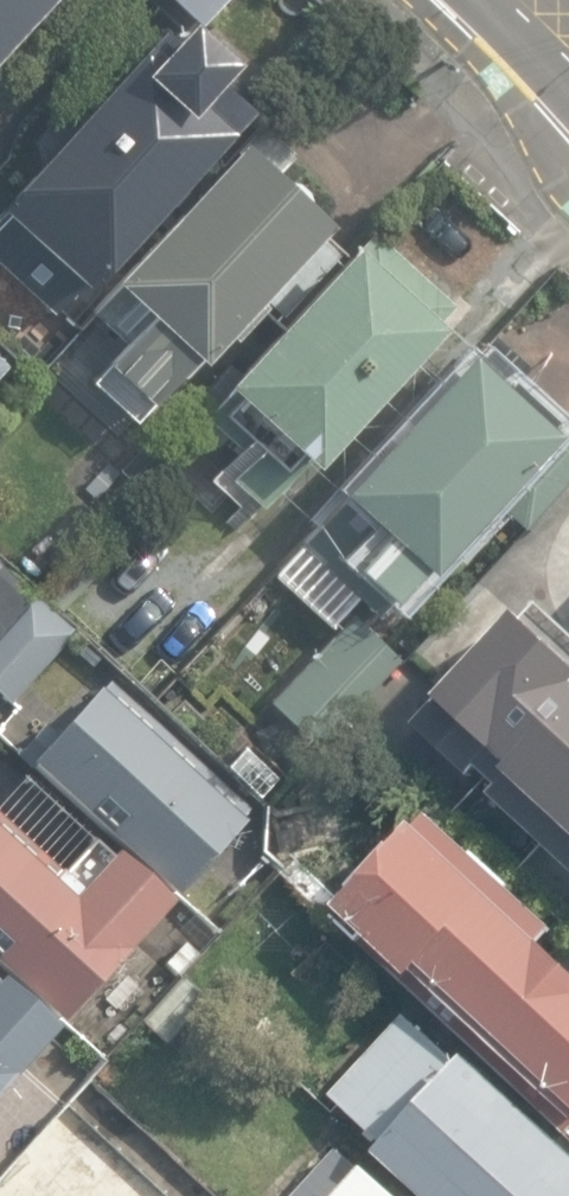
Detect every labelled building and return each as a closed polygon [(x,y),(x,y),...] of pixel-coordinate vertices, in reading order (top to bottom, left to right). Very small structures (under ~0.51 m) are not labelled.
[(73,0),(0,0),(0,82),(73,0)] [(195,14),(160,54),(151,46),(16,198),(107,278),(265,100),(247,84),(274,53),(221,6),(227,0),(180,0),(195,14)] [(265,119),(111,292),(142,320),(95,373),(148,421),(196,368),(210,380),(364,207),(265,119)] [(413,197),(232,399),(327,485),(508,282),(413,197)] [(347,503),(394,548),(363,581),(409,625),(568,457),(568,264),(560,255),(520,297),(555,330),(529,358),(506,336),(347,503)] [(30,344),(0,315),(0,375),(30,344)] [(329,636),(357,604),(296,551),(269,583),(329,636)] [(9,710),(76,636),(0,566),(0,702),(9,710)] [(516,601),(434,689),(438,693),(411,720),(468,772),(476,763),(496,781),(489,789),(568,865),(568,649),(516,601)] [(403,665),(352,621),(321,657),(311,648),(261,705),(322,758),(403,665)] [(34,790),(186,928),(259,847),(107,709),(34,790)] [(180,929),(95,851),(67,881),(1,821),(0,822),(0,982),(11,992),(72,1047),(180,929)] [(443,838),(364,923),(568,1109),(568,953),(443,838)] [(72,1047),(11,992),(0,1004),(0,1126),(72,1047)] [(479,1065),(394,1157),(437,1195),(568,1195),(568,1147),(479,1065)] [(376,1164),(346,1195),(411,1195),(376,1164)]
